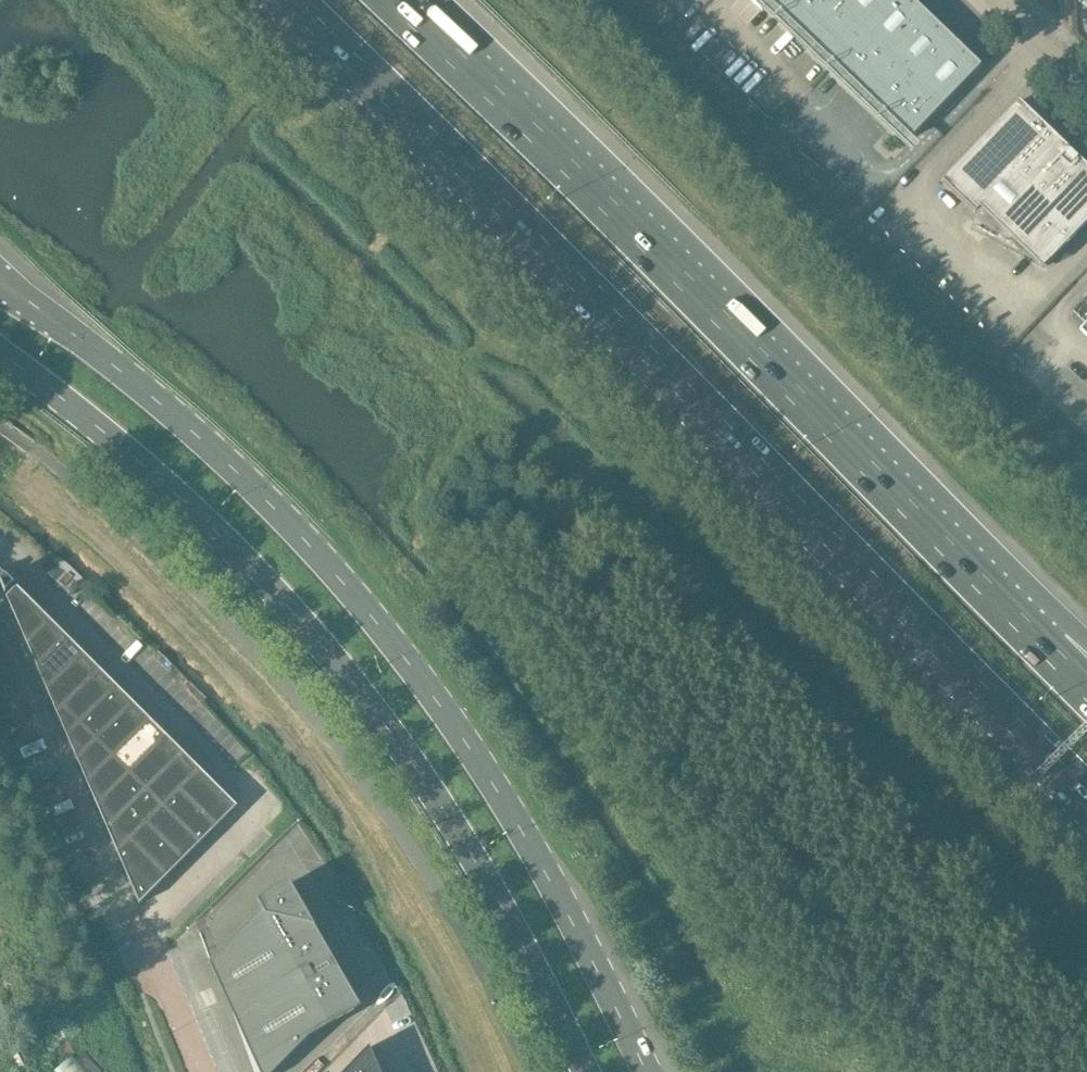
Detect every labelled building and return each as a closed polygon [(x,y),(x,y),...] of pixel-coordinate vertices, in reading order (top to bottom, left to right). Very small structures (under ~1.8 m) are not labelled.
[(801,35),(835,0),(765,0),(801,35)] [(801,35),(828,61),(888,0),(835,0),(801,35)] [(909,140),(924,124),(924,123),(980,65),(913,0),(888,0),(828,61),(909,140)] [(1086,221),(1086,168),(1018,102),(941,181),(977,216),(970,228),(1044,269),(1049,261),(1086,221)] [(1083,327),(1078,331),(1086,340),(1086,297),(1070,315),(1083,327)] [(6,598),(26,644),(50,621),(17,587),(6,598)] [(50,621),(26,644),(36,667),(67,637),(50,621)] [(67,637),(36,667),(46,690),(83,654),(67,637)] [(83,654),(46,690),(57,713),(63,707),(100,670),(83,654)] [(100,670),(63,707),(80,724),(116,687),(100,670)] [(116,687),(80,724),(96,741),(133,704),(116,687)] [(133,704),(96,741),(113,757),(150,720),(133,704)] [(57,713),(77,760),(96,741),(80,724),(63,707),(57,713)] [(150,720),(113,757),(129,774),(166,737),(150,720)] [(129,774),(146,790),(183,753),(166,737),(129,774)] [(77,760),(87,783),(113,757),(96,741),(77,760)] [(183,753),(146,790),(163,807),(179,790),(200,770),(183,753)] [(113,757),(87,783),(97,807),(129,774),(113,757)] [(179,790),(217,827),(237,807),(200,770),(179,790)] [(129,774),(97,807),(107,830),(146,790),(129,774)] [(146,790),(107,830),(117,853),(130,840),(146,823),(163,807),(146,790)] [(163,807),(200,844),(217,827),(179,790),(163,807)] [(146,823),(184,860),(200,844),(163,807),(146,823)] [(130,840),(167,877),(184,860),(146,823),(130,840)] [(138,904),(139,905),(167,877),(130,840),(117,853),(139,903),(138,904)] [(352,993),(289,884),(255,903),(260,912),(214,959),(255,1071),(274,1071),(309,1036),(360,1007),(352,993)] [(369,1047),(345,1071),(380,1071),(369,1047)] [(85,1052),(76,1059),(73,1055),(56,1070),(57,1071),(100,1071),(101,1071),(85,1052)]
